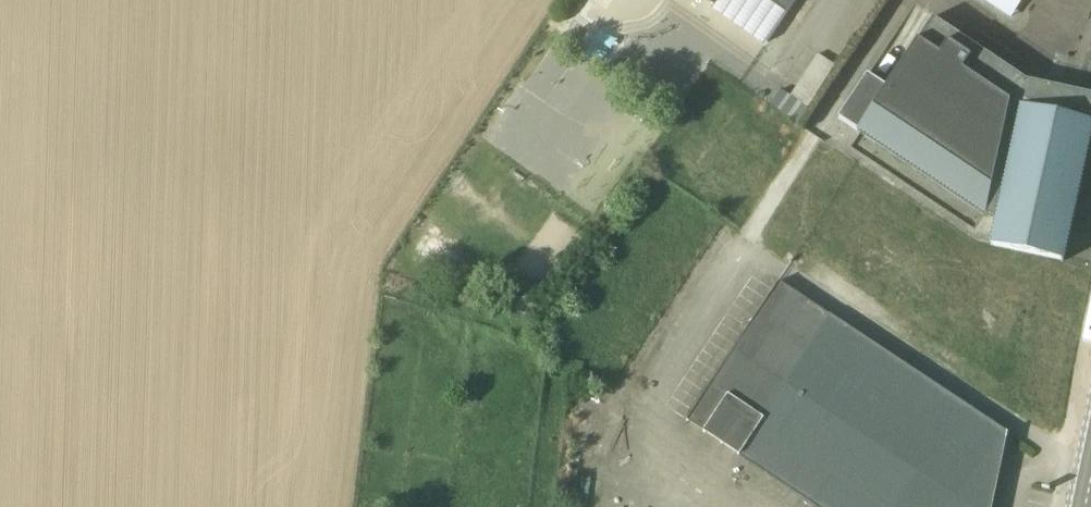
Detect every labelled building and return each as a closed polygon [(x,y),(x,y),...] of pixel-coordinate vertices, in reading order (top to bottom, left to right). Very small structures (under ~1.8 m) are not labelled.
[(712,7),(710,11),(711,13),(763,47),(765,44),(767,45),(797,0),(701,0),(712,7)] [(1023,0),(972,0),(1009,22),(1023,0)] [(1060,264),(1063,262),(1090,131),(1090,98),(1023,81),(931,21),(885,88),(866,77),(837,120),(855,133),(983,219),(993,221),(987,246),(989,248),(1060,264)] [(817,53),(788,99),(806,110),(835,64),(817,53)] [(1007,435),(778,284),(685,423),(812,506),(992,506),(1007,435)]
